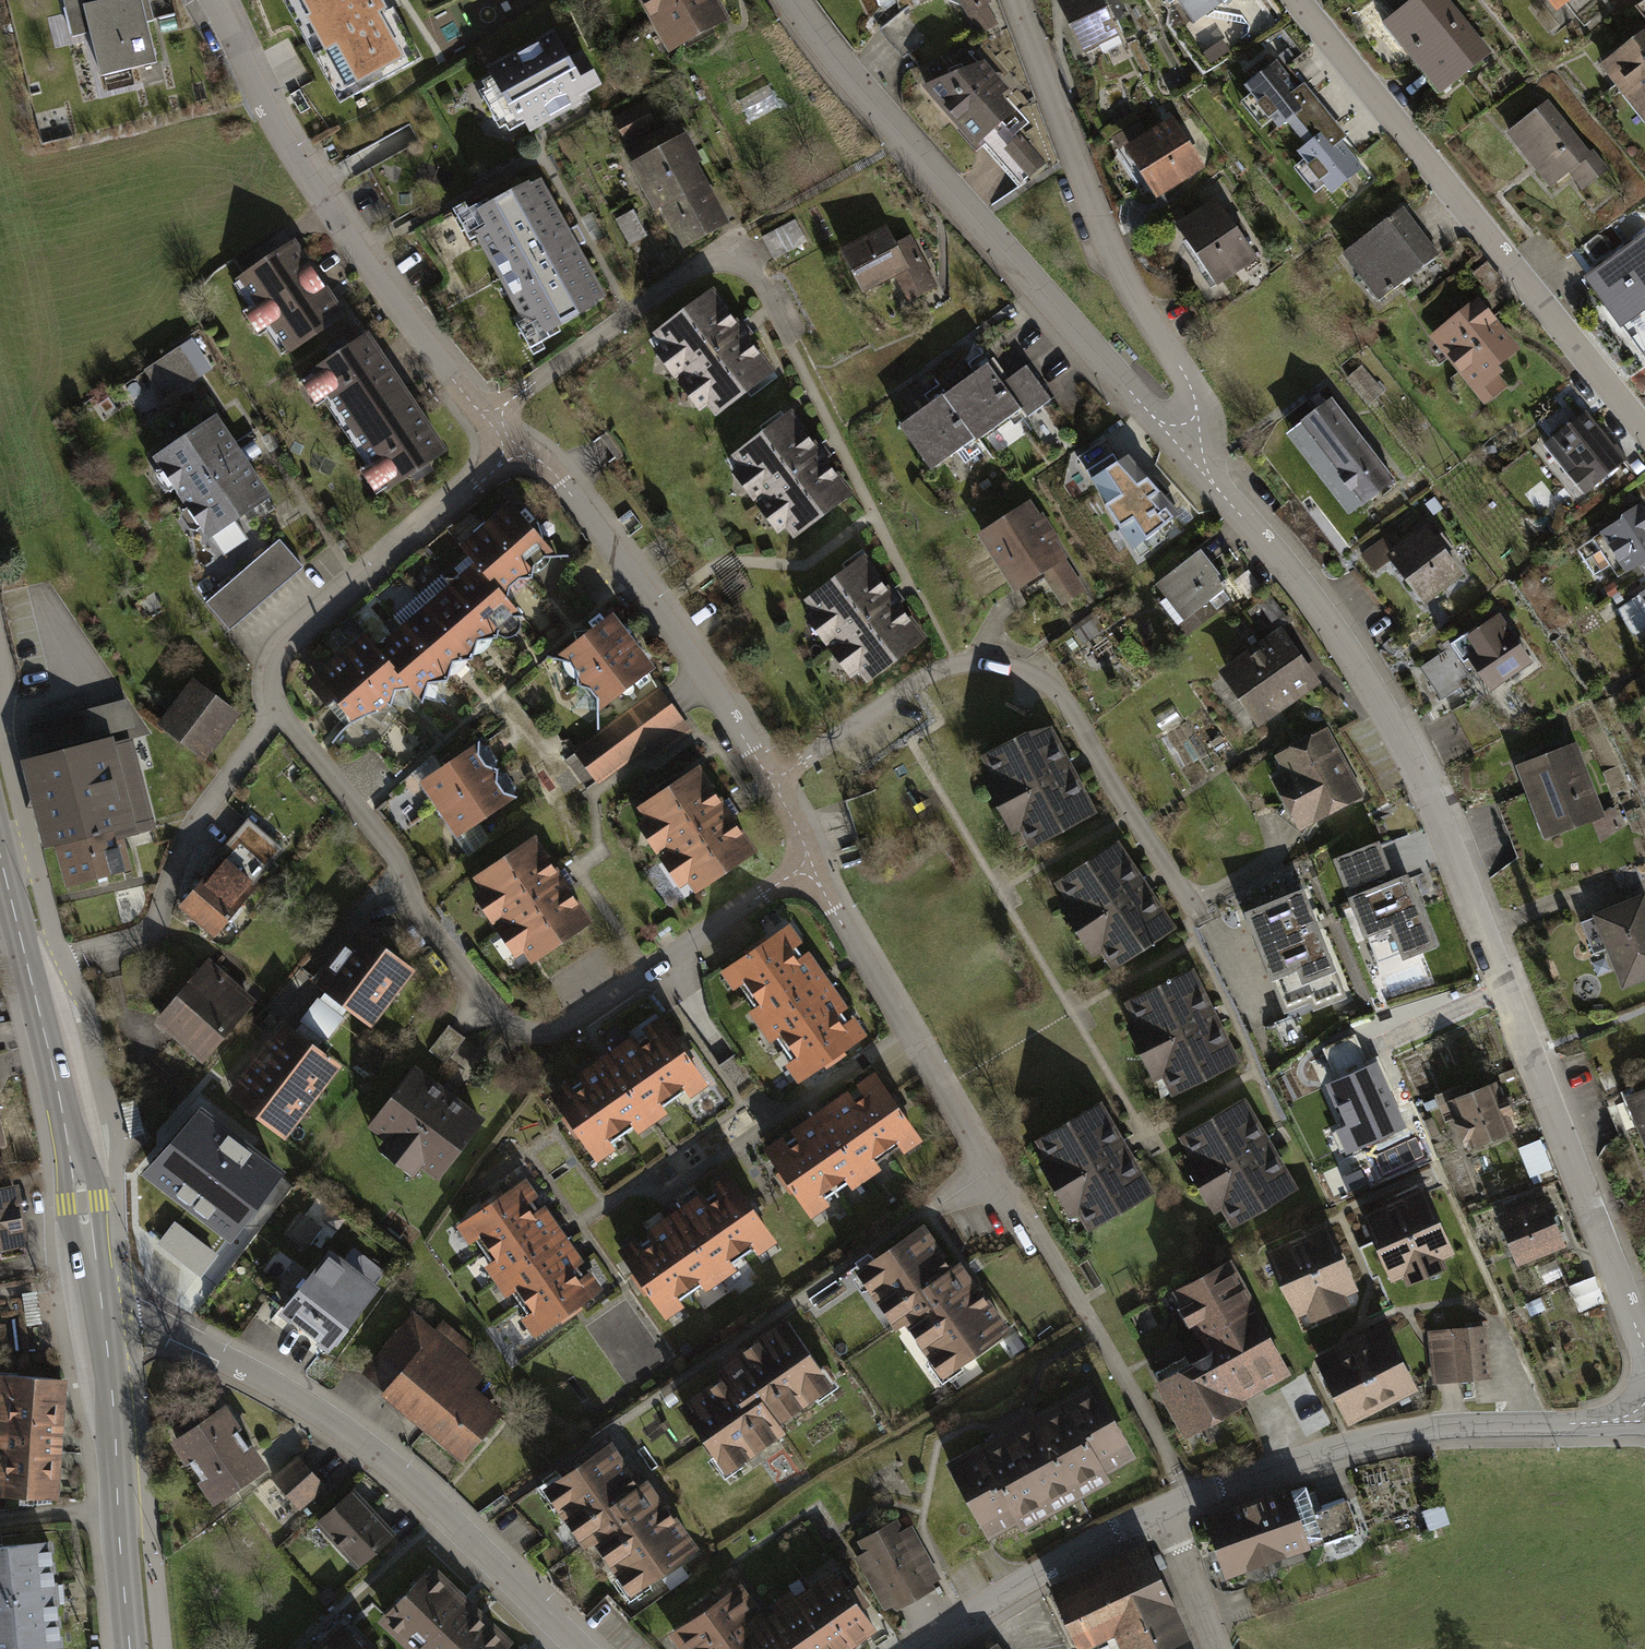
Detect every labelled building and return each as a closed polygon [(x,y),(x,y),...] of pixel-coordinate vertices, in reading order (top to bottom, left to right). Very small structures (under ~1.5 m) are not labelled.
[(72,37),(91,32),(102,77),(156,64),(140,0),(63,0),(72,37)] [(351,98),(415,62),(380,0),(295,0),(351,98)] [(655,25),(660,23),(674,46),(725,17),(716,0),(641,0),(655,25)] [(979,32),(995,24),(984,3),(988,0),(960,0),(979,32)] [(1059,2),(1083,49),(1116,33),(1099,0),(1062,0),(1059,2)] [(1193,23),(1224,0),(1176,0),(1193,23)] [(1387,24),(1440,90),(1486,52),(1444,0),(1418,0),(1387,24)] [(1600,67),(1644,125),(1644,32),(1600,67)] [(553,36),(492,69),(501,87),(485,96),(499,123),(521,111),(531,129),(587,99),(584,94),(598,86),(582,57),(568,65),(553,36)] [(1246,86),(1278,125),(1286,118),(1297,132),(1323,111),(1312,97),(1307,101),(1276,62),(1246,86)] [(982,64),(927,86),(976,142),(1009,112),(996,97),(1005,90),(982,64)] [(1549,103),(1509,135),(1557,197),(1598,165),(1549,103)] [(646,107),(616,123),(624,138),(654,123),(646,107)] [(1307,145),(1299,152),(1331,191),(1360,168),(1329,129),(1334,125),(1323,111),(1297,132),(1307,145)] [(1173,124),(1133,150),(1160,192),(1200,166),(1173,124)] [(671,127),(627,150),(657,206),(664,202),(686,242),(722,222),(671,127)] [(1020,137),(1005,150),(1031,178),(1045,165),(1020,137)] [(1302,163),(1286,174),(1302,198),(1318,187),(1302,163)] [(539,185),(523,193),(522,189),(489,207),(497,222),(478,232),(526,322),(545,311),(553,326),(588,308),(585,303),(599,296),(573,248),(582,243),(574,228),(565,233),(539,185)] [(1217,202),(1178,228),(1216,284),(1255,258),(1217,202)] [(1402,210),(1350,250),(1384,296),(1437,255),(1402,210)] [(632,212),(617,220),(630,244),(645,235),(632,212)] [(795,220),(762,237),(773,259),(807,241),(795,220)] [(886,229),(843,251),(863,289),(895,272),(911,301),(935,288),(909,238),(895,245),(886,229)] [(1587,277),(1623,326),(1644,310),(1644,239),(1643,236),(1587,277)] [(295,244),(234,285),(281,355),(342,315),(295,244)] [(711,291),(648,332),(701,414),(764,373),(711,291)] [(1477,303),(1433,337),(1476,391),(1500,373),(1495,366),(1515,351),(1477,303)] [(368,335),(313,371),(388,485),(443,450),(368,335)] [(198,378),(178,348),(144,371),(164,401),(198,378)] [(989,363),(945,394),(976,437),(977,439),(1022,407),(1029,416),(1054,399),(1029,364),(1004,382),(989,363)] [(976,437),(945,394),(901,426),(932,468),(976,437)] [(1393,481),(1330,400),(1300,424),(1362,505),(1393,481)] [(1585,414),(1547,445),(1585,491),(1625,458),(1616,447),(1613,449),(1585,414)] [(793,417),(729,460),(781,539),(846,497),(793,417)] [(215,419),(157,457),(223,556),(247,540),(233,519),(266,497),(245,465),(257,456),(248,443),(236,451),(215,419)] [(1113,454),(1087,472),(1135,549),(1180,513),(1128,457),(1119,464),(1113,454)] [(557,557),(512,504),(487,526),(533,578),(534,565),(544,557),(557,557)] [(1639,507),(1621,518),(1620,522),(1594,539),(1618,577),(1639,564),(1644,573),(1644,516),(1639,507)] [(1030,508),(985,538),(1018,587),(1063,558),(1030,508)] [(1447,543),(1432,524),(1391,557),(1426,601),(1459,574),(1439,549),(1447,543)] [(533,578),(487,526),(463,547),(479,565),(508,599),(510,586),(519,578),(533,578)] [(278,541),(206,604),(229,629),(300,566),(278,541)] [(1198,552),(1156,585),(1190,630),(1212,613),(1206,604),(1226,589),(1198,552)] [(863,560),(799,602),(851,682),(916,640),(863,560)] [(1064,602),(1089,587),(1073,561),(1048,576),(1064,602)] [(508,599),(479,565),(454,586),(498,638),(500,626),(509,618),(523,617),(508,599)] [(498,638),(454,586),(429,607),(472,659),(477,641),(498,638)] [(1633,600),(1644,620),(1644,592),(1633,600)] [(472,659),(429,607),(404,629),(447,681),(452,663),(472,659)] [(1470,636),(1467,632),(1450,645),(1461,662),(1458,664),(1448,650),(1420,669),(1440,699),(1473,676),(1468,668),(1474,664),(1491,689),(1530,662),(1498,616),(1470,636)] [(573,685),(629,643),(609,617),(554,659),(566,662),(574,672),(573,685)] [(447,681),(404,629),(385,644),(373,644),(411,689),(422,702),(427,684),(447,681)] [(1280,631),(1223,672),(1263,726),(1320,684),(1280,631)] [(373,644),(367,637),(338,662),(317,680),(337,703),(353,722),(372,714),(380,720),(386,711),(394,711),(388,704),(391,692),(404,690),(411,689),(373,644)] [(593,711),(648,669),(629,643),(573,685),(586,688),(594,698),(593,711)] [(196,687),(165,728),(203,756),(234,715),(196,687)] [(648,746),(682,721),(658,689),(573,751),(597,783),(648,746)] [(655,756),(690,731),(682,721),(648,746),(655,756)] [(1025,735),(985,756),(1032,843),(1091,812),(1048,729),(1025,735)] [(1282,759),(1289,772),(1276,780),(1302,828),(1361,795),(1327,734),(1282,759)] [(124,737),(22,765),(46,845),(55,842),(59,854),(116,837),(149,828),(124,737)] [(479,743),(422,782),(440,809),(497,769),(485,766),(477,756),(479,743)] [(1580,743),(1518,766),(1544,838),(1606,816),(1580,743)] [(497,769),(440,809),(459,835),(516,796),(503,793),(496,782),(497,769)] [(696,769),(642,807),(698,888),(753,851),(696,769)] [(125,868),(116,837),(59,854),(68,884),(125,868)] [(532,840),(477,877),(533,958),(588,921),(532,840)] [(1115,845),(1059,882),(1115,965),(1170,928),(1115,845)] [(1379,847),(1339,863),(1368,935),(1392,925),(1404,957),(1433,945),(1408,881),(1394,886),(1379,847)] [(224,859),(182,905),(216,936),(259,890),(224,859)] [(1581,919),(1594,953),(1609,947),(1623,983),(1644,975),(1644,899),(1644,895),(1581,919)] [(1343,996),(1303,897),(1248,919),(1280,997),(1307,986),(1316,1007),(1343,996)] [(354,930),(315,984),(371,1023),(410,969),(354,930)] [(789,934),(727,979),(800,1078),(861,1034),(789,934)] [(208,968),(162,1022),(203,1057),(249,1004),(208,968)] [(1191,972),(1130,1002),(1174,1092),(1236,1061),(1191,972)] [(282,1029),(229,1097),(279,1136),(332,1069),(282,1029)] [(659,1033),(557,1101),(595,1156),(696,1088),(659,1033)] [(1336,1084),(1327,1088),(1354,1150),(1399,1130),(1372,1069),(1367,1071),(1353,1038),(1322,1052),(1336,1084)] [(414,1070),(372,1125),(438,1175),(480,1121),(414,1070)] [(1489,1079),(1451,1094),(1472,1146),(1510,1130),(1489,1079)] [(878,1083),(772,1155),(813,1214),(918,1142),(878,1083)] [(1607,1106),(1620,1138),(1644,1129),(1644,1132),(1644,1091),(1607,1106)] [(1242,1102),(1183,1136),(1235,1223),(1293,1189),(1242,1102)] [(1098,1106),(1040,1140),(1091,1227),(1149,1194),(1098,1106)] [(193,1128),(130,1186),(182,1241),(244,1183),(193,1128)] [(1523,1143),(1533,1173),(1555,1166),(1545,1136),(1523,1143)] [(0,1190),(0,1246),(24,1241),(14,1187),(0,1190)] [(727,1188),(626,1256),(665,1314),(767,1245),(727,1188)] [(523,1189),(462,1232),(535,1336),(596,1293),(523,1189)] [(1423,1189),(1365,1214),(1391,1274),(1448,1249),(1423,1189)] [(1562,1244),(1546,1201),(1501,1218),(1517,1261),(1562,1244)] [(311,1242),(323,1225),(303,1211),(291,1227),(311,1242)] [(1326,1226),(1269,1252),(1297,1312),(1353,1286),(1326,1226)] [(921,1230),(876,1262),(887,1277),(871,1288),(898,1326),(906,1321),(932,1358),(949,1346),(961,1363),(1006,1332),(960,1267),(951,1273),(921,1230)] [(1213,1268),(1235,1257),(1230,1246),(1207,1257),(1213,1268)] [(327,1258),(281,1315),(327,1351),(373,1294),(327,1258)] [(1228,1264),(1179,1291),(1214,1355),(1191,1367),(1185,1356),(1154,1373),(1186,1431),(1240,1401),(1234,1390),(1282,1364),(1228,1264)] [(414,1318),(366,1373),(459,1454),(494,1414),(467,1391),(481,1375),(414,1318)] [(687,1408),(718,1454),(734,1443),(745,1458),(783,1432),(778,1424),(815,1398),(804,1381),(820,1370),(789,1324),(724,1369),(730,1378),(687,1408)] [(1484,1327),(1433,1332),(1438,1380),(1489,1375),(1484,1327)] [(1383,1329),(1319,1362),(1347,1416),(1411,1384),(1383,1329)] [(0,1374),(0,1492),(55,1496),(63,1379),(0,1374)] [(1095,1384),(950,1463),(987,1530),(1131,1450),(1095,1384)] [(185,1437),(177,1443),(215,1500),(263,1468),(225,1411),(218,1415),(207,1412),(185,1425),(185,1437)] [(608,1446),(563,1478),(574,1494),(558,1504),(585,1542),(593,1537),(619,1574),(636,1563),(648,1579),(693,1548),(647,1483),(638,1489),(608,1446)] [(299,1460),(276,1480),(302,1509),(325,1488),(299,1460)] [(1305,1485),(1206,1518),(1225,1572),(1254,1562),(1270,1557),(1310,1544),(1315,1546),(1359,1531),(1347,1497),(1313,1508),(1309,1496),(1305,1485)] [(391,1535),(351,1490),(318,1519),(358,1565),(391,1535)] [(899,1530),(865,1548),(895,1605),(929,1587),(899,1530)] [(53,1547),(0,1549),(0,1648),(58,1648),(53,1547)] [(1061,1591),(1083,1640),(1117,1624),(1128,1648),(1154,1648),(1185,1635),(1146,1552),(1061,1591)] [(429,1568),(385,1614),(421,1648),(495,1648),(504,1640),(429,1568)] [(674,1631),(687,1648),(842,1648),(872,1627),(834,1574),(765,1622),(739,1585),(674,1631)] [(346,1627),(324,1648),(368,1648),(346,1627)] [(997,1640),(984,1648),(1004,1648),(997,1640)]
